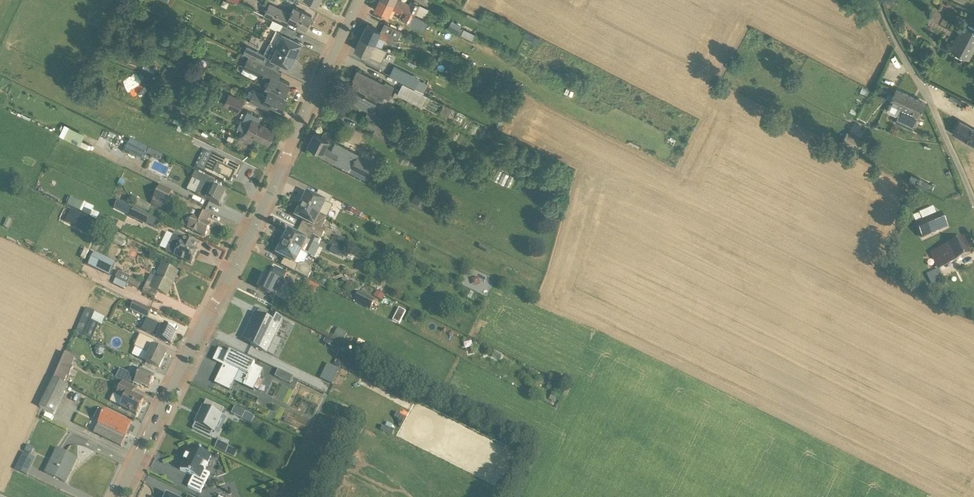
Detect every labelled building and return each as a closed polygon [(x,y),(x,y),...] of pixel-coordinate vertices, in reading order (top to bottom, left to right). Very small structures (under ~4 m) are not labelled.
[(383,0),(379,0),(374,10),(388,16),(392,8),(395,9),(394,11),(401,14),(405,16),(403,20),(410,24),(415,15),(383,0)] [(415,15),(420,5),(412,1),(410,5),(399,0),(399,1),(396,0),(383,0),(415,15)] [(270,4),(264,15),(287,26),(289,21),(306,29),(312,16),(294,7),(291,14),(270,4)] [(361,37),(375,44),(378,37),(396,45),(402,32),(384,23),(380,31),(367,24),(361,37)] [(461,27),(455,23),(451,31),(457,34),(460,28),(461,27)] [(951,50),(968,59),(973,48),(973,29),(964,24),(951,50)] [(277,46),(296,55),(302,43),(291,37),(295,30),(284,25),(280,32),(283,34),(277,46)] [(463,28),(460,35),(472,39),(474,33),(463,28)] [(535,36),(532,41),(538,44),(541,40),(535,36)] [(378,60),(382,62),(388,50),(375,44),(361,37),(355,49),(378,60)] [(296,55),(277,46),(271,58),(247,46),(243,53),(248,56),(276,69),(279,62),(290,67),(296,55)] [(245,63),(248,56),(243,53),(242,53),(239,60),(245,63)] [(243,67),(259,75),(255,82),(269,88),(284,95),(290,83),(279,78),(282,72),(276,69),(248,56),(245,63),(243,67)] [(394,67),(390,75),(390,76),(415,89),(420,79),(394,66),(394,67)] [(349,101),(371,112),(377,101),(375,100),(379,93),(388,98),(394,87),(385,83),(384,84),(357,70),(353,79),(358,82),(349,101)] [(426,96),(402,84),(398,92),(422,104),(426,96)] [(287,97),(284,95),(269,88),(266,96),(255,90),(250,101),(268,110),(270,104),(281,110),(287,97)] [(896,89),(886,111),(901,119),(900,122),(902,123),(901,125),(912,130),(925,103),(896,89)] [(223,106),(231,110),(232,108),(238,111),(244,100),(229,93),(223,106)] [(251,143),(255,136),(269,143),(275,131),(256,122),(259,117),(255,115),(247,132),(243,130),(239,137),(251,143)] [(960,122),(953,133),(973,145),(973,130),(960,122)] [(77,144),(82,133),(67,125),(62,136),(77,144)] [(324,133),(323,134),(322,137),(314,133),(308,145),(322,152),(320,156),(334,163),(348,170),(356,155),(341,148),(340,150),(333,147),(332,151),(326,148),(326,147),(325,147),(330,137),(331,137),(331,136),(331,135),(330,134),(330,133),(329,133),(329,132),(328,132),(327,132),(326,132),(325,132),(324,132),(324,133)] [(150,150),(131,140),(125,152),(144,162),(150,150)] [(213,154),(204,172),(224,182),(226,179),(232,182),(234,178),(236,174),(238,175),(242,167),(216,155),(213,154)] [(373,164),(358,156),(352,168),(367,176),(373,164)] [(932,193),(935,186),(919,178),(916,184),(932,193)] [(226,193),(213,187),(214,185),(208,182),(206,188),(211,190),(206,200),(220,206),(226,193)] [(160,186),(153,201),(165,208),(173,193),(160,186)] [(307,193),(301,205),(320,215),(326,203),(329,204),(333,197),(321,192),(319,191),(316,197),(307,193)] [(90,213),(92,204),(68,197),(65,206),(90,213)] [(137,198),(134,204),(146,210),(149,203),(137,198)] [(327,218),(320,215),(301,205),(295,217),(303,221),(300,228),(314,235),(321,239),(325,232),(321,230),(327,218)] [(356,211),(348,206),(346,211),(354,215),(356,211)] [(134,207),(131,214),(130,216),(146,224),(150,215),(134,207)] [(923,237),(947,226),(941,213),(936,215),(932,207),(919,213),(923,221),(917,224),(923,237)] [(102,225),(72,209),(65,222),(66,222),(95,237),(96,237),(102,225)] [(198,212),(198,213),(191,209),(188,215),(187,214),(182,225),(205,236),(210,225),(206,223),(209,217),(198,212)] [(913,216),(917,224),(923,221),(919,213),(913,216)] [(116,220),(109,217),(105,223),(113,227),(116,220)] [(314,235),(300,228),(297,234),(289,230),(283,242),(301,252),(308,255),(314,243),(318,245),(321,239),(314,235)] [(166,251),(192,264),(198,251),(196,249),(199,243),(185,236),(183,239),(174,234),(166,251)] [(345,240),(336,235),(331,244),(341,248),(345,240)] [(970,254),(963,238),(933,252),(940,268),(970,254)] [(295,264),(301,252),(283,242),(277,255),(285,259),(282,265),(295,272),(298,265),(295,264)] [(116,263),(94,253),(89,265),(110,275),(116,263)] [(171,284),(176,272),(162,266),(154,284),(148,282),(143,292),(156,298),(159,292),(167,296),(173,285),(171,284)] [(287,274),(276,268),(272,274),(273,274),(272,277),(265,274),(258,289),(271,295),(279,277),(284,280),(287,274)] [(938,270),(927,274),(931,282),(942,278),(938,270)] [(119,272),(112,284),(124,290),(130,277),(119,272)] [(384,295),(377,291),(374,296),(382,300),(384,295)] [(359,292),(356,299),(355,302),(370,310),(375,301),(361,293),(359,292)] [(152,310),(135,302),(131,311),(148,319),(152,310)] [(86,308),(75,332),(93,339),(99,324),(92,321),(95,312),(86,308)] [(272,343),(283,320),(269,313),(267,319),(255,314),(251,323),(253,324),(245,340),(252,343),(251,346),(262,351),(267,341),(272,343)] [(145,331),(150,333),(149,334),(171,344),(177,333),(150,320),(145,331)] [(348,333),(338,328),(333,337),(344,342),(348,333)] [(159,368),(166,354),(153,347),(155,342),(141,334),(135,347),(149,354),(146,362),(159,368)] [(219,349),(214,361),(225,367),(225,366),(227,367),(225,371),(224,370),(222,369),(215,383),(230,391),(240,371),(249,376),(248,378),(247,377),(246,378),(247,378),(246,382),(245,381),(244,382),(245,382),(244,386),(254,391),(255,389),(254,389),(262,372),(263,373),(264,371),(254,366),(255,364),(244,359),(243,361),(219,349)] [(54,379),(65,384),(68,376),(70,377),(74,367),(72,366),(75,358),(65,354),(54,379)] [(328,364),(321,378),(332,383),(339,369),(328,364)] [(150,389),(155,377),(141,370),(137,377),(132,374),(129,380),(134,383),(141,387),(142,385),(150,389)] [(279,370),(275,377),(290,384),(294,377),(279,370)] [(137,414),(144,400),(133,395),(136,388),(123,382),(117,395),(125,399),(121,406),(137,414)] [(207,400),(193,429),(211,438),(225,409),(207,400)] [(235,406),(231,414),(242,419),(246,412),(235,406)] [(106,410),(94,433),(122,446),(133,423),(106,410)] [(218,440),(215,448),(226,453),(229,446),(218,440)] [(212,457),(192,447),(187,456),(187,455),(186,456),(187,457),(185,460),(184,460),(184,461),(185,461),(180,470),(193,476),(188,487),(200,493),(210,474),(205,471),(206,470),(205,470),(207,466),(208,467),(208,466),(207,465),(212,457)] [(58,449),(46,473),(66,482),(63,480),(69,468),(72,469),(77,459),(58,449)]
